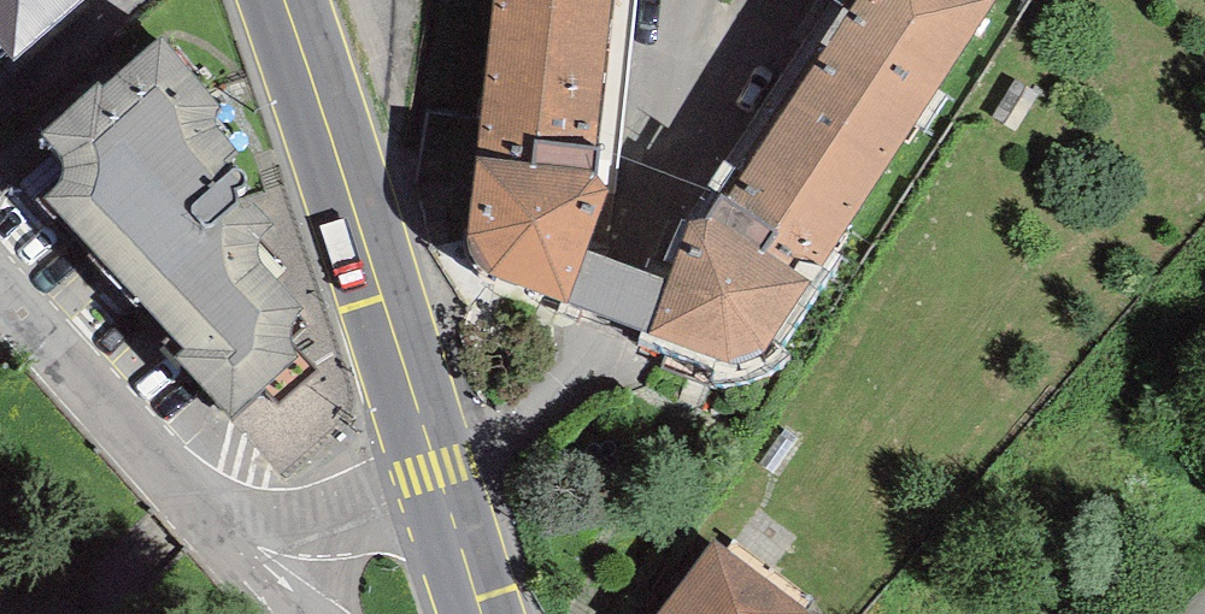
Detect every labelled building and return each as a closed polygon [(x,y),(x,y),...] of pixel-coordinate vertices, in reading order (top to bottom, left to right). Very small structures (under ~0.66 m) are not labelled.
[(82,0),(0,0),(0,35),(19,56),(82,0)] [(597,191),(600,158),(591,157),(606,0),(504,0),(488,177),(535,183),(590,190),(597,191)] [(799,293),(988,11),(971,0),(872,0),(734,210),(725,204),(707,233),(759,267),(799,293)] [(1018,134),(1040,97),(1017,82),(995,120),(1018,134)] [(220,190),(187,154),(176,118),(156,96),(95,153),(100,183),(91,207),(245,367),(256,355),(262,319),(236,293),(225,274),(222,256),(226,233),(219,225),(237,207),(236,201),(244,193),(244,182),(234,176),(220,190)] [(601,199),(597,191),(590,190),(535,183),(488,177),(480,241),(498,274),(563,297),(578,257),(601,199)] [(761,349),(799,293),(759,267),(707,233),(698,239),(679,293),(663,336),(726,357),(761,349)] [(663,336),(679,293),(578,257),(563,297),(663,336)] [(719,556),(674,613),(795,613),(719,556)]
